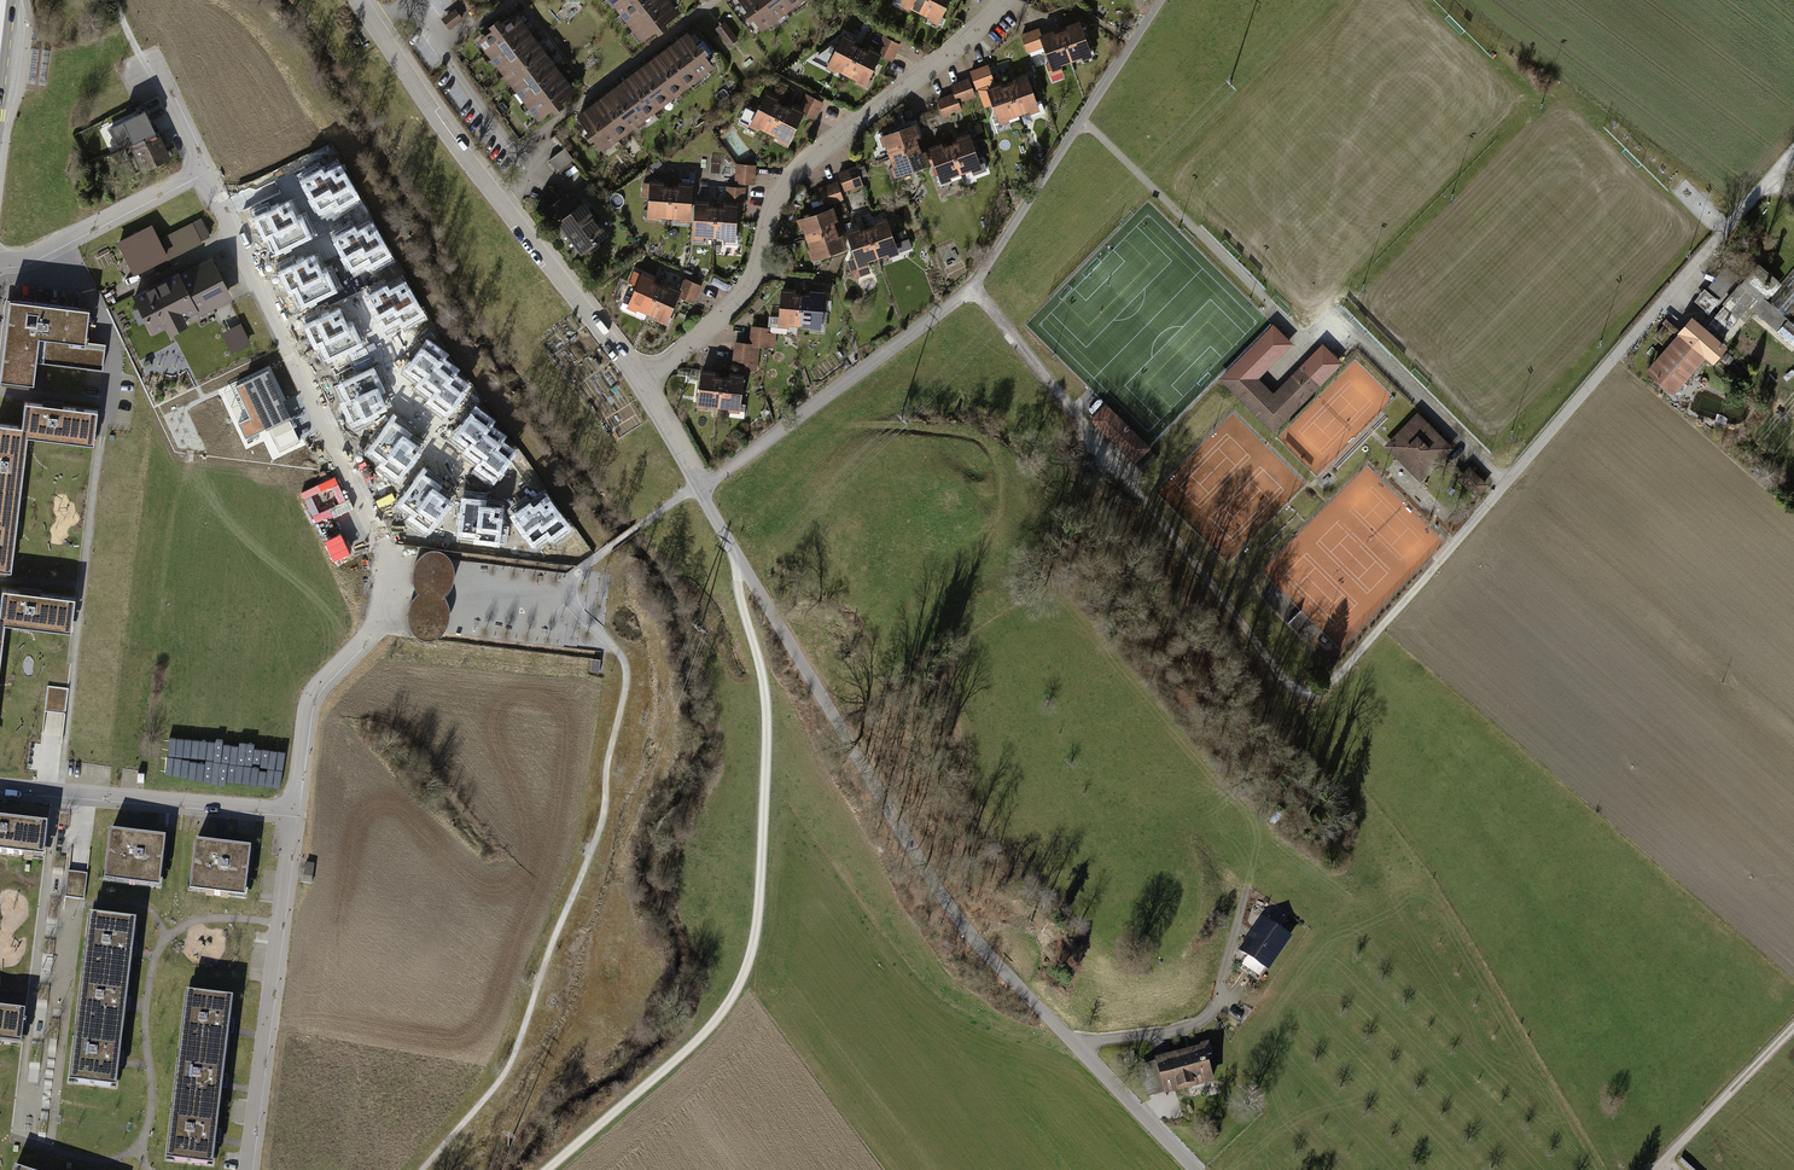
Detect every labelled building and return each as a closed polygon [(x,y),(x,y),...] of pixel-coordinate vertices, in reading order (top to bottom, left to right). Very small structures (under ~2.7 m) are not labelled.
[(614,11),(629,0),(607,0),(614,11)] [(614,11),(624,25),(661,0),(629,0),(614,11)] [(624,25),(634,40),(674,13),(665,0),(661,0),(624,25)] [(762,32),(775,22),(759,0),(737,0),(762,32)] [(775,22),(789,11),(781,0),(759,0),(775,22)] [(789,11),(803,1),(802,0),(781,0),(789,11)] [(899,6),(918,15),(925,0),(902,0),(899,6)] [(918,15),(936,24),(948,0),(925,0),(918,15)] [(463,21),(455,10),(440,20),(449,31),(463,21)] [(516,17),(476,45),(486,59),(526,32),(516,17)] [(1093,65),(1079,25),(1058,32),(1072,72),(1093,65)] [(1021,36),(1028,57),(1042,53),(1038,39),(1042,37),(1040,30),(1021,36)] [(526,32),(486,59),(497,74),(536,47),(526,32)] [(1042,37),(1038,39),(1042,53),(1051,79),(1072,72),(1058,32),(1042,37)] [(687,36),(674,46),(699,82),(713,73),(687,36)] [(860,45),(841,36),(826,67),(844,76),(860,45)] [(844,76),(864,86),(878,58),(893,65),(901,48),(882,39),(876,52),(860,45),(844,76)] [(674,46),(660,55),(686,92),(699,82),(674,46)] [(536,47),(497,74),(507,89),(546,61),(536,47)] [(30,83),(48,84),(51,50),(33,49),(30,83)] [(660,55),(647,65),(673,101),(686,92),(660,55)] [(546,61),(507,89),(517,103),(556,76),(546,61)] [(647,65),(634,74),(659,111),(673,101),(647,65)] [(988,67),(970,73),(977,94),(985,91),(995,88),(988,67)] [(634,74),(620,84),(646,120),(659,111),(634,74)] [(556,76),(517,103),(527,118),(567,91),(556,76)] [(1040,118),(1026,78),(1005,84),(1019,125),(1040,118)] [(974,100),(968,81),(950,87),(953,96),(955,101),(958,100),(960,105),(974,100)] [(620,84),(607,93),(633,129),(646,120),(620,84)] [(995,88),(985,91),(989,105),(995,121),(998,131),(1019,125),(1005,84),(995,88)] [(607,93),(593,103),(619,139),(633,129),(607,93)] [(783,104),(764,95),(749,127),(767,136),(783,104)] [(953,96),(937,102),(943,121),(953,117),(963,114),(960,105),(958,100),(955,101),(953,96)] [(767,136),(787,146),(801,117),(816,125),(824,108),(805,98),(798,112),(783,104),(767,136)] [(593,103),(580,112),(606,148),(619,139),(593,103)] [(145,107),(106,126),(117,147),(128,141),(129,144),(159,130),(155,122),(153,123),(145,107)] [(881,139),(887,159),(921,147),(915,128),(881,139)] [(159,130),(129,144),(142,170),(171,156),(159,130)] [(740,158),(748,153),(736,135),(728,140),(740,158)] [(983,176),(970,136),(948,143),(962,183),(983,176)] [(948,143),(928,150),(941,190),(962,183),(948,143)] [(550,158),(558,169),(574,158),(566,147),(550,158)] [(887,159),(894,178),(928,166),(921,147),(887,159)] [(319,163),(299,173),(322,214),(339,205),(342,209),(359,200),(339,163),(324,171),(319,163)] [(735,189),(725,189),(724,204),(737,205),(736,214),(746,215),(748,189),(757,189),(757,168),(736,167),(735,189)] [(857,168),(838,174),(845,194),(864,188),(862,182),(871,179),(867,168),(858,171),(857,168)] [(670,185),(649,184),(647,222),(667,223),(670,185)] [(690,225),(692,187),(670,185),(667,223),(690,225)] [(837,185),(819,190),(826,210),(844,205),(837,185)] [(267,203),(253,210),(272,250),(312,231),(304,214),(299,217),(290,199),(269,209),(267,203)] [(714,204),(693,203),(692,239),(712,240),(714,204)] [(712,240),(735,241),(736,214),(737,205),(724,204),(714,204),(712,240)] [(583,205),(558,224),(574,246),(599,227),(583,205)] [(796,223),(803,242),(837,230),(830,211),(796,223)] [(152,226),(118,243),(135,276),(210,237),(201,219),(160,240),(152,226)] [(899,259),(886,219),(865,226),(878,266),(899,259)] [(355,224),(334,235),(356,272),(372,263),(375,267),(392,258),(372,223),(358,230),(355,224)] [(849,231),(845,232),(849,246),(858,272),(878,266),(865,226),(849,231)] [(803,242),(810,262),(844,250),(837,230),(803,242)] [(293,258),(279,264),(298,305),(339,286),(331,269),(325,272),(317,253),(296,263),(293,258)] [(213,258),(134,297),(154,336),(166,329),(170,337),(189,327),(186,319),(197,314),(199,317),(234,299),(213,258)] [(1793,343),(1793,271),(1784,281),(1760,259),(1745,276),(1731,264),(1693,306),(1724,335),(1752,305),(1793,343)] [(661,283),(640,275),(625,309),(646,318),(661,283)] [(703,288),(683,279),(678,291),(680,292),(677,298),(695,306),(703,288)] [(387,282),(367,293),(388,331),(404,321),(407,326),(424,316),(404,281),(390,289),(387,282)] [(677,298),(680,292),(678,291),(661,283),(646,318),(665,326),(677,298)] [(777,326),(798,329),(803,292),(781,289),(777,326)] [(798,329),(819,331),(824,294),(803,292),(798,329)] [(88,308),(9,299),(0,375),(0,379),(32,382),(35,362),(102,370),(105,344),(84,341),(88,308)] [(317,311),(303,318),(323,358),(363,339),(355,322),(349,325),(341,307),(320,317),(317,311)] [(1272,433),(1342,363),(1321,343),(1272,393),(1257,378),(1292,343),(1271,323),(1217,378),(1272,433)] [(242,324),(222,334),(232,353),(252,343),(242,324)] [(771,330),(751,328),(749,347),(761,348),(775,350),(777,336),(770,335),(771,330)] [(1706,360),(1678,336),(1646,374),(1675,398),(1706,360)] [(446,352),(427,339),(405,372),(419,382),(416,387),(431,397),(426,404),(444,415),(466,383),(452,374),(456,367),(442,358),(446,352)] [(734,345),(732,362),(747,364),(746,370),(758,371),(761,348),(749,347),(734,345)] [(337,386),(356,427),(370,420),(368,415),(389,405),(380,387),(386,384),(378,367),(337,386)] [(268,369),(236,384),(251,417),(238,422),(246,438),(268,428),(278,450),(300,440),(268,369)] [(696,409),(717,412),(722,375),(700,372),(696,409)] [(717,412),(738,414),(742,377),(722,375),(717,412)] [(20,428),(19,435),(26,436),(92,445),(95,412),(23,403),(20,428)] [(495,419),(476,406),(453,439),(468,449),(464,454),(479,465),(475,471),(492,483),(514,451),(500,441),(505,435),(490,425),(495,419)] [(1417,411),(1383,445),(1420,481),(1454,448),(1417,411)] [(412,426),(395,414),(369,452),(382,461),(378,467),(395,479),(422,441),(408,432),(412,426)] [(1158,458),(1119,418),(1104,433),(1143,473),(1158,458)] [(26,436),(19,435),(20,428),(0,426),(0,497),(19,499),(26,436)] [(442,479),(425,467),(399,505),(412,514),(408,520),(425,532),(452,494),(438,485),(442,479)] [(485,493),(465,491),(460,537),(505,542),(507,526),(499,525),(502,502),(484,499),(485,493)] [(527,496),(509,509),(536,547),(551,536),(555,541),(571,529),(544,491),(531,501),(527,496)] [(0,497),(0,571),(11,572),(19,499),(0,497)] [(446,552),(437,549),(428,550),(420,556),(416,564),(413,573),(414,582),(419,592),(412,599),(409,607),(408,616),(411,627),(418,635),(427,639),(436,637),(443,632),(449,622),(451,611),(448,602),(445,595),(451,588),(454,579),(455,570),(452,560),(446,552)] [(3,623),(69,631),(73,599),(0,590),(0,591),(0,623),(3,623)] [(0,814),(0,849),(44,854),(48,820),(0,814)] [(137,832),(110,829),(104,878),(159,885),(166,835),(137,832)] [(221,842),(195,839),(189,889),(244,895),(250,846),(221,842)] [(85,899),(90,875),(71,871),(67,896),(85,899)] [(89,912),(83,967),(129,972),(132,949),(135,917),(89,912)] [(1290,938),(1264,920),(1241,953),(1268,971),(1290,938)] [(83,967),(76,1026),(122,1031),(125,1004),(129,972),(83,967)] [(185,989),(179,1043),(225,1048),(227,1027),(231,994),(185,989)] [(0,1005),(0,1040),(21,1042),(25,1008),(0,1005)] [(76,1026),(70,1079),(115,1085),(119,1058),(122,1031),(76,1026)] [(179,1043),(172,1102),(218,1108),(221,1081),(225,1048),(179,1043)] [(1204,1049),(1154,1062),(1155,1066),(1139,1070),(1147,1101),(1164,1097),(1164,1100),(1214,1087),(1204,1049)] [(172,1102),(165,1156),(211,1161),(214,1137),(218,1108),(172,1102)]
